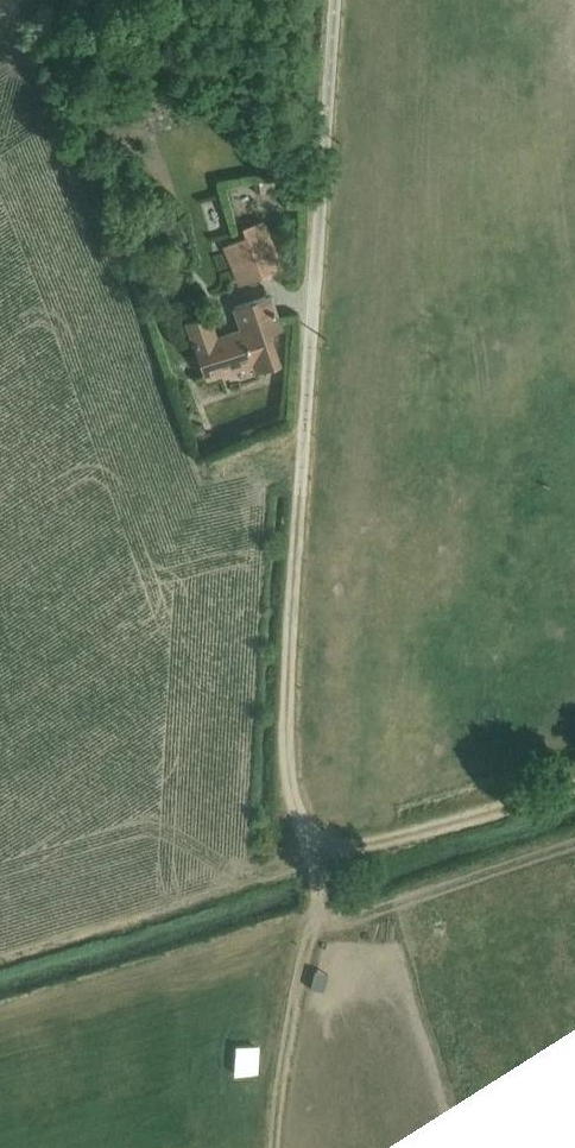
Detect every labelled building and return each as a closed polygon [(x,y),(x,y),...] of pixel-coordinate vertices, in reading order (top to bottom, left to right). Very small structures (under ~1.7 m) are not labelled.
[(246,239),(222,248),(237,288),(282,270),(263,222),(242,230),(246,239)] [(210,315),(184,324),(195,355),(191,357),(197,375),(203,373),(206,381),(252,365),(255,374),(280,365),(269,335),(281,330),(270,296),(232,309),(239,329),(218,337),(210,315)]
